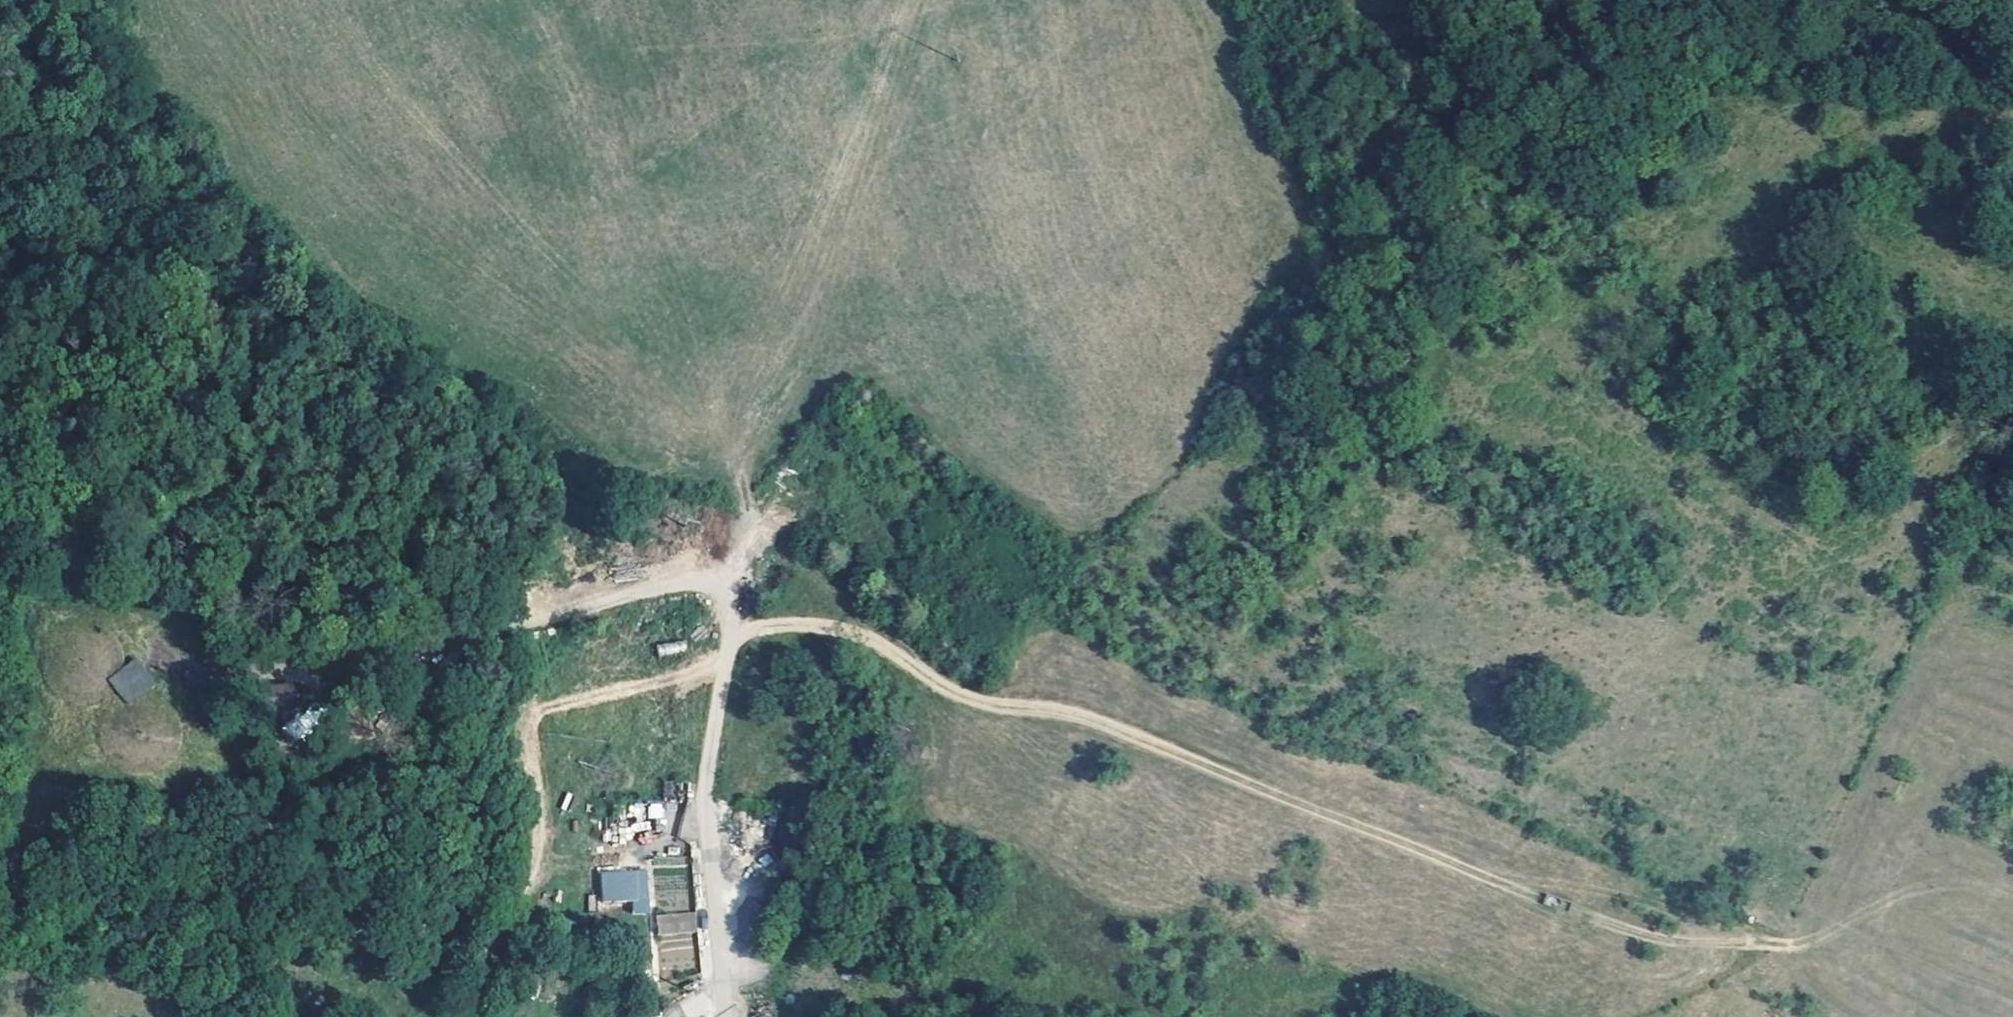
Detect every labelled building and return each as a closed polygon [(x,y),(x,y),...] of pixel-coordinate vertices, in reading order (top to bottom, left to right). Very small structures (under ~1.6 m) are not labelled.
[(107,679),(128,705),(156,682),(136,657),(107,679)] [(632,900),(633,915),(650,914),(647,868),(599,871),(602,902),(632,900)] [(656,915),(658,935),(697,932),(696,912),(656,915)]
